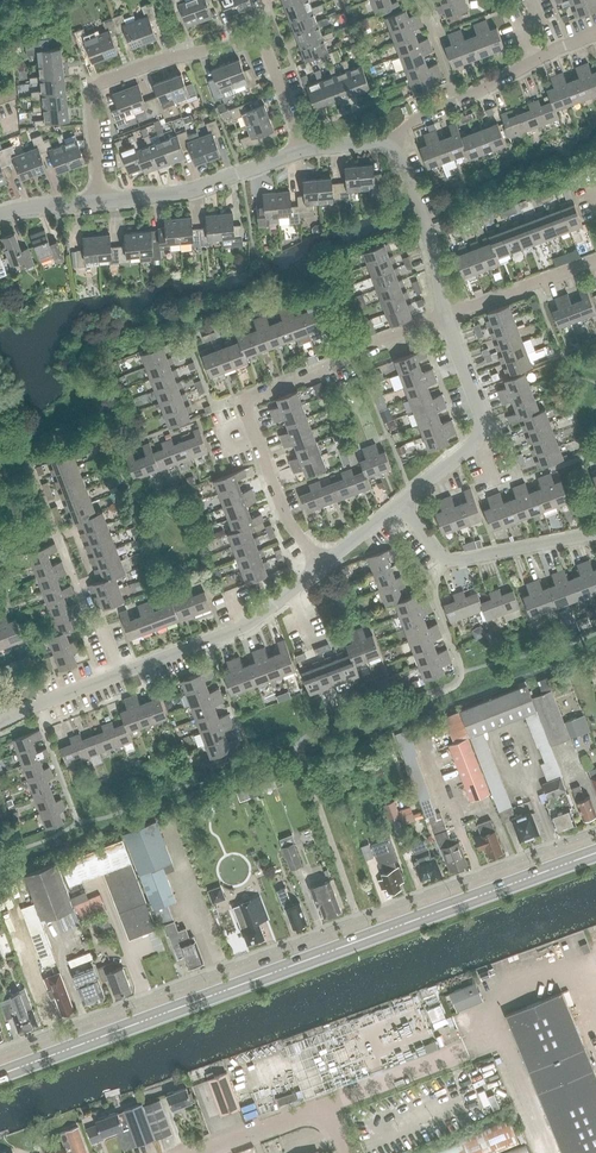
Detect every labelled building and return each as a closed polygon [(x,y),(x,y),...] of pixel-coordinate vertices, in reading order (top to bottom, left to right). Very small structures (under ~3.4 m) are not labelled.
[(173,12),(180,10),(186,26),(199,21),(191,0),(188,0),(186,1),(185,0),(169,0),(173,12)] [(199,21),(212,17),(206,0),(191,0),(199,21)] [(226,15),(239,10),(235,0),(221,0),(226,15)] [(239,10),(252,5),(249,0),(235,0),(239,10)] [(290,19),(312,10),(311,8),(308,0),(298,0),(285,5),(290,19)] [(397,1),(391,3),(390,0),(369,0),(375,15),(399,6),(397,1)] [(468,9),(465,0),(453,0),(441,4),(436,6),(439,13),(444,11),(446,17),(468,9)] [(595,9),(595,0),(583,0),(575,3),(577,9),(573,11),(575,17),(595,9)] [(157,19),(151,3),(141,6),(145,17),(135,20),(143,42),(156,38),(150,21),(157,19)] [(290,19),(295,32),(317,24),(316,22),(313,13),(323,10),(321,4),(311,8),(312,10),(290,19)] [(385,17),(390,30),(420,19),(418,13),(408,16),(406,9),(385,17)] [(122,14),(112,17),(118,33),(125,31),(131,47),(143,42),(135,20),(125,24),(122,14)] [(567,14),(561,16),(563,22),(569,20),(567,14)] [(106,31),(96,35),(105,57),(117,52),(111,36),(118,33),(112,17),(102,21),(106,31)] [(295,32),(300,46),(322,37),(321,35),(318,27),(328,23),(326,18),(316,22),(317,24),(295,32)] [(395,43),(415,35),(413,29),(422,25),(420,19),(390,30),(395,43)] [(489,29),(486,20),(479,22),(491,52),(504,47),(496,27),(489,29)] [(478,57),(491,52),(479,22),(473,25),(477,34),(470,37),(478,57)] [(92,62),(105,57),(96,35),(87,38),(83,28),(73,32),(79,48),(86,45),(92,62)] [(465,62),(478,57),(470,37),(464,39),(460,30),(454,32),(465,62)] [(331,31),(321,35),(322,37),(300,46),(305,59),(327,51),(323,40),(333,37),(331,31)] [(452,67),(465,62),(454,32),(448,34),(451,44),(444,46),(452,67)] [(395,43),(399,56),(430,44),(427,38),(418,42),(415,35),(395,43)] [(37,54),(38,65),(62,63),(60,48),(50,49),(49,38),(36,39),(36,42),(25,43),(26,55),(37,54)] [(399,56),(404,68),(425,60),(422,54),(432,50),(430,44),(399,56)] [(256,84),(250,68),(243,71),(239,59),(225,64),(233,86),(243,83),(245,88),(256,84)] [(347,70),(355,93),(369,87),(361,65),(350,69),(346,59),(341,61),(345,71),(347,70)] [(404,68),(409,81),(439,70),(437,63),(427,67),(425,60),(404,68)] [(40,79),(64,77),(62,63),(38,65),(40,76),(29,78),(30,83),(40,82),(40,79)] [(593,95),(595,94),(595,70),(591,72),(588,63),(581,65),(593,95)] [(223,90),(233,86),(225,64),(211,69),(215,81),(208,84),(215,99),(225,95),(223,90)] [(327,66),(331,76),(334,75),(342,98),(355,93),(347,70),(345,71),(336,74),(333,64),(327,66)] [(572,79),(580,100),(593,95),(581,65),(575,68),(579,77),(572,79)] [(314,71),(318,81),(320,81),(328,103),(342,98),(334,75),(331,76),(323,79),(319,69),(314,71)] [(414,94),(435,86),(432,79),(442,76),(439,70),(409,81),(414,94)] [(567,105),(580,100),(572,79),(566,82),(562,72),(556,75),(567,105)] [(167,79),(175,101),(185,97),(187,102),(198,99),(192,83),(185,85),(181,74),(167,79)] [(320,81),(318,81),(310,84),(306,74),(300,76),(304,87),(306,86),(315,108),(328,103),(320,81)] [(546,89),(551,102),(554,110),(555,110),(567,105),(556,75),(550,77),(553,87),(546,89)] [(42,94),(65,91),(64,77),(40,79),(40,82),(41,91),(31,92),(31,97),(42,96),(42,94)] [(175,101),(167,79),(153,84),(157,96),(150,98),(157,114),(167,110),(165,105),(175,101)] [(138,84),(125,89),(133,111),(143,108),(147,118),(157,114),(150,98),(144,101),(138,84)] [(16,98),(14,94),(11,85),(4,87),(9,100),(16,98)] [(4,87),(0,89),(0,97),(2,103),(9,100),(4,87)] [(124,115),(133,111),(125,89),(112,94),(118,108),(111,111),(117,127),(127,123),(124,115)] [(43,108),(67,105),(65,91),(42,94),(42,96),(43,105),(32,106),(33,112),(44,111),(43,108)] [(558,119),(555,110),(554,110),(551,102),(540,106),(538,100),(533,102),(542,125),(558,119)] [(242,115),(246,125),(268,117),(264,104),(254,107),(252,101),(229,110),(232,119),(242,115)] [(526,131),(542,125),(533,102),(527,104),(530,110),(519,114),(526,131)] [(35,126),(46,125),(45,123),(69,120),(67,105),(43,108),(44,111),(45,119),(34,120),(35,126)] [(491,108),(485,110),(487,116),(493,113),(491,108)] [(231,116),(229,110),(220,113),(223,119),(231,116)] [(473,118),(472,115),(471,112),(465,115),(468,120),(473,118)] [(509,138),(526,131),(519,114),(508,118),(506,112),(500,114),(509,138)] [(468,120),(465,115),(460,117),(462,123),(468,120)] [(273,129),(268,117),(246,125),(250,135),(240,139),(243,148),(259,142),(257,135),(273,129)] [(153,122),(156,131),(163,129),(159,120),(153,122)] [(214,138),(220,136),(221,135),(215,120),(205,123),(209,133),(199,137),(208,159),(220,154),(214,138)] [(482,124),(484,128),(492,149),(505,144),(497,123),(490,125),(489,122),(482,124)] [(434,123),(427,125),(429,131),(436,129),(434,123)] [(453,158),(466,153),(458,133),(459,133),(455,123),(448,125),(452,135),(445,137),(453,158)] [(480,154),(492,149),(484,128),(478,130),(477,126),(470,128),(472,133),(480,154)] [(177,135),(176,135),(165,139),(162,129),(156,131),(160,141),(163,140),(171,162),(185,157),(182,150),(177,135)] [(441,162),(453,158),(445,137),(439,139),(435,130),(429,132),(441,162)] [(177,135),(182,150),(189,147),(195,164),(208,159),(199,137),(198,137),(196,132),(187,135),(185,131),(176,134),(176,135),(177,135)] [(468,159),(480,154),(472,133),(466,135),(465,131),(459,133),(458,133),(466,153),(468,159)] [(427,168),(441,162),(429,132),(423,135),(426,144),(419,147),(427,168)] [(62,144),(71,166),(84,161),(76,139),(65,143),(62,133),(56,135),(60,145),(62,144)] [(35,148),(25,152),(34,174),(46,169),(40,153),(47,150),(43,140),(41,134),(31,138),(35,148)] [(149,145),(158,168),(171,162),(163,140),(160,141),(152,144),(148,134),(143,136),(147,146),(149,145)] [(128,137),(131,147),(134,146),(142,168),(144,173),(158,168),(149,145),(147,146),(138,149),(133,135),(128,137)] [(43,140),(47,150),(49,150),(57,172),(71,166),(62,144),(60,145),(52,148),(48,138),(43,140)] [(114,142),(118,152),(120,151),(129,173),(142,168),(134,146),(131,147),(123,150),(120,140),(114,142)] [(2,149),(8,165),(15,162),(21,179),(34,174),(25,152),(16,155),(12,145),(2,149)] [(7,182),(1,167),(8,165),(2,149),(0,150),(0,184),(7,182)] [(373,174),(372,164),(358,165),(360,189),(371,188),(372,196),(383,195),(381,173),(373,174)] [(350,190),(360,189),(358,165),(344,167),(346,182),(338,183),(340,200),(350,198),(350,190)] [(316,179),(318,203),(329,202),(330,210),(341,209),(340,200),(338,183),(331,183),(331,177),(316,179)] [(318,203),(316,179),(303,180),(304,195),(297,196),(298,205),(298,213),(299,213),(299,217),(314,216),(312,203),(318,203)] [(568,189),(562,191),(565,199),(571,197),(568,189)] [(298,213),(298,205),(291,206),(289,191),(276,192),(278,216),(288,215),(289,224),(300,223),(299,217),(299,213),(298,213)] [(264,209),(256,210),(258,227),(269,226),(268,217),(278,216),(276,192),(262,194),(264,209)] [(545,202),(552,199),(550,193),(542,196),(545,202)] [(545,202),(542,196),(534,199),(537,205),(545,202)] [(526,200),(517,203),(520,209),(528,205),(526,200)] [(561,208),(569,230),(582,225),(574,203),(567,206),(566,202),(559,205),(561,208)] [(509,215),(516,212),(514,206),(506,209),(509,215)] [(549,213),(557,234),(569,230),(561,208),(555,211),(553,207),(547,209),(549,213)] [(509,215),(506,209),(498,212),(501,218),(509,215)] [(545,239),(557,234),(549,213),(543,215),(541,211),(535,214),(537,217),(545,239)] [(232,213),(219,214),(221,238),(231,237),(232,242),(242,241),(241,224),(233,225),(232,213)] [(206,228),(199,228),(201,246),(211,245),(211,239),(221,238),(219,214),(205,215),(206,228)] [(487,214),(481,216),(484,224),(490,222),(487,214)] [(533,244),(545,239),(537,217),(531,220),(529,216),(523,218),(525,222),(533,244)] [(189,247),(201,246),(199,228),(192,229),(191,217),(177,218),(180,247),(181,249),(189,248),(189,247)] [(158,232),(159,242),(160,249),(170,248),(180,247),(177,218),(164,219),(165,232),(158,232)] [(521,248),(533,244),(525,222),(519,224),(517,221),(511,223),(513,226),(521,248)] [(322,233),(320,224),(315,225),(312,228),(313,237),(322,233)] [(509,253),(521,248),(513,226),(507,229),(505,225),(499,227),(501,231),(509,253)] [(54,257),(55,260),(56,263),(63,260),(62,258),(63,258),(57,241),(50,244),(44,230),(30,235),(40,262),(54,257)] [(151,230),(137,232),(140,255),(140,261),(161,259),(160,249),(159,242),(152,243),(151,230)] [(497,257),(509,253),(501,231),(495,233),(493,230),(487,232),(489,237),(497,257)] [(125,245),(118,246),(120,263),(130,262),(129,256),(140,255),(137,232),(124,233),(125,245)] [(21,268),(33,264),(27,248),(21,250),(14,233),(1,238),(11,265),(18,262),(21,268)] [(109,264),(120,263),(118,246),(111,247),(109,234),(96,236),(98,259),(109,258),(109,264)] [(97,260),(98,259),(96,236),(83,237),(84,249),(77,250),(78,267),(97,265),(97,260)] [(500,263),(497,257),(489,237),(482,239),(484,244),(479,246),(487,268),(500,263)] [(475,273),(487,268),(479,246),(477,241),(470,244),(472,249),(467,251),(475,273)] [(389,256),(387,250),(390,249),(388,243),(362,252),(367,265),(389,256)] [(462,277),(475,273),(467,251),(465,246),(458,248),(460,253),(454,256),(462,277)] [(559,265),(583,255),(580,247),(556,257),(559,265)] [(393,269),(393,268),(391,262),(395,261),(392,255),(389,256),(367,265),(372,277),(393,269)] [(402,258),(404,264),(410,262),(408,256),(402,258)] [(412,268),(410,262),(404,264),(407,270),(412,268)] [(398,281),(398,280),(396,274),(399,273),(397,267),(393,268),(393,269),(372,277),(376,289),(398,281)] [(403,293),(402,292),(400,286),(404,285),(402,279),(398,280),(398,281),(376,289),(381,301),(403,293)] [(595,314),(586,290),(585,287),(578,289),(582,299),(576,301),(583,319),(595,314)] [(407,305),(407,304),(405,298),(408,297),(406,291),(402,292),(403,293),(381,301),(385,313),(407,305)] [(583,319),(576,301),(571,303),(567,294),(561,296),(571,323),(583,319)] [(552,310),(558,328),(571,323),(561,296),(554,299),(558,308),(552,310)] [(322,328),(311,298),(304,300),(308,311),(301,313),(309,333),(322,328)] [(418,307),(424,305),(422,299),(416,301),(418,307)] [(390,325),(412,317),(409,310),(413,309),(411,303),(407,304),(407,305),(385,313),(390,325)] [(492,325),(513,317),(509,304),(487,313),(489,319),(486,321),(488,327),(492,326),(492,325)] [(296,338),(309,333),(301,313),(295,315),(291,305),(285,308),(296,338)] [(296,338),(285,308),(278,310),(282,320),(276,323),(283,343),(296,338)] [(271,347),(283,343),(276,323),(269,325),(266,315),(259,317),(271,347)] [(250,332),(258,352),(271,347),(259,317),(253,320),(257,330),(250,332)] [(493,339),(496,338),(496,337),(518,329),(513,317),(492,325),(492,326),(494,331),(490,333),(493,339)] [(245,357),(258,352),(250,332),(244,335),(240,324),(233,327),(239,342),(245,357)] [(473,326),(475,332),(481,330),(478,324),(473,326)] [(501,349),(522,341),(518,329),(496,337),(496,338),(499,343),(495,345),(497,351),(501,350),(501,349)] [(475,332),(477,338),(483,336),(481,330),(475,332)] [(210,340),(216,338),(214,332),(208,334),(210,340)] [(210,340),(208,334),(202,336),(204,342),(210,340)] [(247,362),(245,357),(239,342),(233,344),(231,340),(225,342),(227,346),(235,367),(247,362)] [(502,363),(505,362),(505,361),(527,353),(522,341),(501,349),(501,350),(503,355),(500,357),(502,363)] [(141,354),(146,366),(167,358),(165,352),(169,351),(166,344),(141,354)] [(215,351),(223,372),(235,367),(227,346),(221,348),(219,344),(213,347),(214,351),(215,351)] [(175,348),(177,354),(183,352),(181,346),(175,348)] [(484,356),(487,355),(490,354),(487,348),(482,350),(484,356)] [(210,376),(223,372),(215,351),(214,351),(209,353),(207,349),(201,351),(210,376)] [(394,360),(399,374),(420,366),(417,360),(427,356),(424,349),(394,360)] [(532,366),(527,353),(505,361),(505,362),(508,368),(504,369),(506,375),(532,366)] [(146,366),(150,378),(172,370),(170,364),(173,363),(171,356),(167,358),(146,366)] [(404,386),(434,375),(431,369),(422,372),(420,366),(399,374),(404,386)] [(172,370),(150,378),(155,390),(176,382),(174,376),(178,375),(175,368),(172,370)] [(493,380),(499,378),(497,372),(491,375),(493,380)] [(499,397),(530,385),(524,372),(504,380),(506,387),(497,391),(499,397)] [(404,386),(409,399),(429,391),(427,385),(436,381),(434,375),(404,386)] [(155,390),(159,402),(181,394),(179,388),(182,387),(180,380),(176,382),(155,390)] [(200,380),(194,382),(196,388),(202,386),(200,380)] [(324,396),(319,382),(313,385),(318,398),(324,396)] [(373,394),(381,390),(377,382),(369,385),(373,394)] [(511,400),(514,406),(534,398),(530,385),(499,397),(502,403),(511,400)] [(199,394),(204,392),(202,386),(196,388),(199,394)] [(269,409),(272,415),(302,404),(297,391),(276,399),(279,406),(269,409)] [(409,399),(413,412),(443,400),(441,394),(432,398),(429,391),(409,399)] [(159,402),(164,415),(186,406),(185,406),(183,400),(187,399),(184,392),(181,394),(159,402)] [(557,397),(559,403),(565,401),(562,394),(557,397)] [(509,423),(524,417),(539,411),(534,398),(514,406),(516,412),(507,416),(509,423)] [(384,400),(376,403),(379,410),(387,407),(384,400)] [(436,410),(446,407),(443,400),(413,412),(418,424),(439,417),(436,410)] [(169,427),(190,419),(188,412),(191,411),(189,404),(185,406),(186,406),(164,415),(169,427)] [(307,417),(302,404),(272,415),(274,422),(283,418),(286,425),(307,417)] [(387,407),(379,410),(384,423),(393,419),(388,407),(387,407)] [(528,429),(549,421),(544,409),(539,411),(524,417),(526,423),(522,425),(524,431),(528,430),(528,429)] [(279,435),(281,441),(312,430),(307,417),(286,425),(288,431),(279,435)] [(418,424),(423,437),(453,426),(451,419),(441,423),(439,417),(418,424)] [(529,443),(533,442),(533,441),(554,433),(549,421),(528,429),(528,430),(531,436),(526,437),(529,443)] [(428,450),(449,442),(446,436),(455,432),(453,426),(423,437),(428,450)] [(184,441),(191,458),(208,452),(199,428),(193,431),(195,437),(184,441)] [(316,442),(312,430),(281,441),(284,447),(293,444),(296,450),(316,442)] [(533,455),(537,454),(537,453),(558,445),(554,433),(533,441),(533,442),(535,448),(531,449),(533,455)] [(338,434),(332,436),(334,442),(335,442),(341,440),(338,434)] [(175,464),(191,458),(184,441),(174,445),(171,439),(166,441),(175,464)] [(341,440),(335,442),(338,448),(343,446),(341,440)] [(159,470),(175,464),(166,441),(161,443),(163,449),(153,453),(159,470)] [(289,460),(291,466),(321,455),(316,442),(296,450),(298,456),(289,460)] [(147,475),(159,470),(153,453),(149,443),(142,445),(146,455),(140,458),(147,475)] [(375,443),(368,446),(379,474),(391,469),(385,450),(378,453),(375,443)] [(403,444),(396,447),(399,455),(406,452),(403,444)] [(537,453),(537,454),(540,460),(535,461),(538,467),(563,458),(558,445),(537,453)] [(367,479),(368,478),(379,474),(368,446),(362,448),(365,458),(359,460),(363,470),(364,470),(367,479)] [(134,480),(147,475),(140,458),(135,460),(131,450),(124,452),(134,480)] [(56,474),(78,466),(73,453),(51,461),(54,468),(50,469),(53,476),(56,474)] [(326,468),(321,455),(291,466),(293,472),(303,469),(305,476),(326,468)] [(38,475),(41,474),(44,473),(41,465),(35,467),(38,475)] [(61,486),(83,478),(78,466),(56,474),(59,480),(55,481),(57,487),(61,486)] [(213,480),(218,493),(239,485),(237,479),(246,476),(244,469),(213,480)] [(371,488),(368,478),(367,479),(364,470),(363,470),(353,474),(351,469),(346,471),(355,494),(371,488)] [(339,501),(355,494),(346,471),(341,473),(343,478),(332,482),(339,501)] [(553,483),(550,473),(544,476),(555,506),(568,501),(560,480),(553,483)] [(196,483),(193,475),(186,478),(188,486),(196,483)] [(542,511),(555,506),(544,476),(537,478),(541,487),(534,490),(542,511)] [(65,498),(87,489),(83,478),(61,486),(63,492),(60,493),(62,499),(65,498)] [(319,481),(314,483),(323,507),(339,501),(332,482),(321,486),(319,481)] [(45,492),(51,490),(48,482),(42,484),(45,492)] [(306,513),(323,507),(314,483),(309,485),(311,490),(299,495),(306,513)] [(542,511),(534,490),(528,492),(524,483),(518,485),(530,515),(542,511)] [(223,506),(253,495),(251,488),(242,492),(239,485),(218,493),(223,506)] [(517,520),(530,515),(518,485),(512,487),(516,497),(509,499),(517,520)] [(468,523),(482,518),(470,488),(463,491),(467,500),(460,503),(468,523)] [(66,511),(70,510),(92,501),(87,489),(65,498),(68,504),(64,505),(66,511)] [(54,498),(51,490),(45,492),(48,500),(54,498)] [(499,492),(493,495),(504,525),(517,520),(509,499),(503,502),(499,492)] [(223,506),(228,519),(249,511),(246,504),(256,501),(253,495),(223,506)] [(491,530),(504,525),(493,495),(486,497),(490,507),(483,509),(491,530)] [(455,528),(468,523),(460,503),(454,505),(450,496),(444,498),(455,528)] [(442,533),(455,528),(444,498),(438,500),(442,510),(434,512),(442,533)] [(71,523),(76,522),(75,521),(96,513),(92,501),(70,510),(72,516),(69,517),(71,523)] [(127,516),(134,514),(131,504),(124,507),(127,516)] [(54,516),(60,514),(57,506),(51,508),(54,516)] [(86,532),(107,523),(102,511),(96,513),(75,521),(76,522),(78,529),(84,527),(86,531),(86,532)] [(251,517),(249,511),(228,519),(232,531),(233,532),(253,524),(263,521),(261,514),(251,517)] [(63,521),(60,514),(54,516),(57,524),(63,521)] [(89,539),(91,543),(91,544),(112,535),(107,523),(86,532),(86,531),(80,534),(83,541),(89,539)] [(227,533),(232,546),(254,537),(251,531),(255,530),(253,524),(233,532),(232,531),(227,533)] [(265,526),(267,532),(273,530),(271,524),(265,526)] [(131,529),(135,540),(140,538),(136,527),(131,529)] [(273,530),(267,532),(269,538),(275,536),(273,530)] [(93,551),(95,555),(95,556),(116,548),(112,535),(91,544),(91,543),(85,546),(87,553),(93,551)] [(257,536),(254,537),(232,546),(236,558),(258,550),(258,549),(256,543),(260,542),(257,536)] [(462,544),(464,550),(477,547),(475,541),(474,540),(462,544)] [(27,553),(32,566),(50,559),(48,554),(57,550),(54,543),(27,553)] [(98,563),(100,567),(100,568),(121,560),(116,548),(95,556),(95,555),(89,558),(92,565),(98,563)] [(236,558),(241,570),(263,562),(263,561),(260,555),(264,554),(262,548),(258,549),(258,550),(236,558)] [(274,551),(276,556),(282,554),(280,548),(274,551)] [(373,574),(390,567),(386,556),(392,554),(390,548),(366,557),(373,574)] [(284,560),(282,554),(276,556),(278,562),(284,560)] [(36,578),(64,568),(61,561),(52,565),(50,559),(32,566),(36,578)] [(115,575),(115,576),(126,572),(121,560),(100,568),(100,567),(94,569),(97,577),(102,575),(104,579),(115,575)] [(263,562),(241,570),(246,583),(268,574),(265,567),(269,566),(266,560),(263,561),(263,562)] [(595,592),(595,568),(592,569),(589,560),(583,562),(594,592),(595,592)] [(581,597),(594,592),(583,562),(576,565),(580,574),(574,576),(581,597)] [(402,581),(400,576),(394,578),(390,567),(373,574),(379,590),(402,581)] [(36,578),(41,590),(59,583),(57,578),(66,574),(64,568),(36,578)] [(569,602),(581,597),(574,576),(567,579),(564,569),(557,572),(569,602)] [(556,607),(569,602),(557,572),(551,574),(555,584),(548,586),(556,607)] [(98,596),(120,587),(115,576),(115,575),(104,579),(88,585),(91,593),(96,591),(98,595),(98,596)] [(543,612),(556,607),(548,586),(542,588),(538,579),(532,581),(543,612)] [(145,587),(142,580),(137,582),(140,590),(145,587)] [(402,599),(398,589),(404,586),(402,581),(379,590),(385,607),(394,603),(402,599)] [(530,617),(543,612),(532,581),(526,584),(529,593),(522,596),(530,617)] [(41,590),(45,602),(63,595),(64,596),(73,592),(70,585),(61,589),(59,583),(41,590)] [(124,600),(120,587),(98,596),(98,595),(93,597),(95,605),(101,603),(103,608),(124,600)] [(499,589),(494,591),(503,614),(519,608),(512,590),(501,594),(499,589)] [(194,615),(211,609),(204,591),(193,595),(191,590),(185,592),(194,615)] [(480,602),(476,592),(465,596),(463,590),(458,592),(467,616),(482,610),(483,610),(480,602)] [(486,621),(503,614),(494,591),(489,593),(491,598),(480,602),(483,610),(482,610),(486,621)] [(178,621),(194,615),(185,592),(180,594),(182,599),(172,603),(171,603),(178,621)] [(450,622),(467,616),(458,592),(452,594),(455,600),(443,604),(450,622)] [(166,626),(178,621),(171,603),(172,603),(168,594),(161,596),(165,606),(159,608),(166,626)] [(399,616),(429,604),(427,598),(417,601),(415,594),(402,599),(394,603),(399,616)] [(51,619),(75,610),(73,604),(68,607),(64,596),(63,595),(45,602),(51,619)] [(154,630),(166,626),(159,608),(154,610),(150,601),(144,603),(154,630)] [(142,635),(154,630),(144,603),(137,605),(141,615),(135,617),(142,635)] [(404,628),(425,620),(422,614),(432,610),(429,604),(399,616),(404,628)] [(51,619),(57,634),(65,631),(65,632),(76,628),(71,617),(77,615),(75,610),(51,619)] [(130,640),(142,635),(135,617),(130,619),(126,610),(119,612),(130,640)] [(0,614),(0,618),(10,644),(23,639),(15,618),(8,621),(5,612),(0,614)] [(0,618),(0,648),(10,644),(0,618)] [(582,619),(577,621),(580,630),(586,628),(582,619)] [(409,641),(439,630),(436,623),(427,627),(425,620),(404,628),(409,641)] [(472,630),(475,639),(483,636),(484,631),(482,628),(479,626),(475,627),(472,630)] [(380,655),(372,634),(365,637),(362,627),(355,629),(367,660),(380,655)] [(354,665),(355,664),(367,660),(355,629),(349,632),(353,641),(346,644),(350,654),(354,665)] [(566,631),(569,638),(575,635),(573,629),(566,631)] [(414,654),(434,646),(432,639),(441,636),(439,630),(409,641),(414,654)] [(47,638),(53,654),(77,646),(75,640),(69,642),(65,632),(65,631),(57,634),(47,638)] [(284,639),(277,642),(281,652),(274,654),(282,675),(295,670),(284,639)] [(334,647),(342,644),(340,639),(332,642),(334,647)] [(322,652),(330,649),(328,643),(320,646),(322,652)] [(59,671),(77,664),(73,653),(79,651),(77,646),(53,654),(59,671)] [(322,652),(320,646),(312,649),(314,655),(322,652)] [(414,654),(418,666),(449,655),(446,649),(437,652),(434,646),(414,654)] [(282,675),(274,654),(268,656),(264,647),(258,649),(269,680),(282,675)] [(258,649),(252,652),(255,661),(249,663),(257,684),(269,680),(258,649)] [(359,675),(355,664),(354,665),(350,654),(344,656),(342,652),(336,654),(338,659),(338,658),(346,679),(359,675)] [(297,661),(305,658),(303,653),(295,656),(297,661)] [(418,666),(423,679),(423,680),(444,672),(441,665),(451,661),(449,655),(418,666)] [(244,689),(257,684),(249,663),(242,666),(239,656),(233,659),(244,689)] [(334,684),(346,679),(338,658),(338,659),(332,661),(330,657),(324,659),(326,663),(334,684)] [(231,694),(244,689),(233,659),(226,661),(230,671),(223,673),(231,694)] [(595,682),(595,659),(586,663),(594,683),(595,682)] [(322,689),(334,684),(326,663),(320,665),(318,661),(312,663),(314,668),(314,667),(322,689)] [(10,663),(4,665),(6,673),(13,670),(10,663)] [(309,693),(322,689),(314,667),(314,668),(308,670),(306,666),(300,668),(309,693)] [(186,693),(206,685),(204,679),(214,676),(211,668),(181,680),(180,680),(183,686),(186,693)] [(541,694),(531,698),(536,711),(538,717),(540,722),(543,727),(545,733),(547,738),(549,743),(550,746),(570,739),(547,679),(537,682),(541,694)] [(517,684),(518,688),(460,711),(469,737),(482,732),(525,716),(536,711),(531,698),(525,681),(517,684)] [(221,694),(218,688),(209,692),(206,685),(186,693),(190,706),(221,694)] [(152,699),(146,701),(154,722),(167,717),(156,687),(149,689),(152,699)] [(278,702),(284,699),(282,693),(276,696),(278,702)] [(141,727),(154,722),(146,701),(139,703),(136,694),(130,696),(141,727)] [(195,719),(216,711),(214,704),(223,701),(221,694),(190,706),(195,719)] [(128,732),(129,731),(141,727),(130,696),(123,699),(127,708),(120,711),(124,723),(125,723),(128,732)] [(230,720),(228,713),(218,717),(216,711),(195,719),(200,731),(230,720)] [(444,718),(447,726),(462,720),(459,711),(444,718)] [(538,717),(536,711),(525,716),(527,721),(538,717)] [(584,714),(564,721),(571,738),(590,730),(584,714)] [(529,726),(540,722),(538,717),(527,721),(529,726)] [(205,744),(226,736),(223,730),(233,726),(230,720),(200,731),(205,744)] [(447,726),(450,734),(466,728),(462,720),(447,726)] [(132,741),(129,731),(128,732),(125,723),(124,723),(114,727),(112,721),(106,723),(115,747),(132,741)] [(543,727),(540,722),(529,726),(531,732),(543,727)] [(103,731),(93,735),(99,753),(115,747),(106,723),(101,725),(103,731)] [(545,733),(543,727),(531,732),(533,737),(545,733)] [(453,743),(467,737),(469,736),(466,728),(450,734),(453,743)] [(32,740),(42,737),(39,730),(12,740),(17,753),(35,746),(32,740)] [(397,741),(410,736),(407,730),(395,734),(397,741)] [(485,738),(482,732),(469,737),(472,743),(485,738)] [(547,738),(545,733),(533,737),(535,742),(547,738)] [(83,759),(99,753),(93,735),(82,739),(80,734),(74,736),(83,759)] [(67,765),(83,759),(74,736),(69,738),(71,743),(60,747),(67,765)] [(240,746),(237,739),(228,742),(226,736),(205,744),(210,757),(240,746)] [(399,747),(412,743),(410,736),(397,741),(399,747)] [(489,793),(467,737),(453,743),(448,745),(470,801),(489,793)] [(485,738),(472,743),(474,749),(487,744),(485,738)] [(549,743),(547,738),(535,742),(538,748),(539,747),(549,743)] [(402,754),(414,749),(412,743),(399,747),(402,754)] [(550,746),(549,743),(539,747),(541,753),(551,749),(550,746)] [(487,744),(474,749),(476,755),(489,750),(487,744)] [(21,765),(39,758),(49,755),(46,748),(37,751),(35,746),(17,753),(21,765)] [(404,760),(415,756),(417,756),(414,749),(402,754),(404,760)] [(541,753),(543,758),(553,754),(551,749),(541,753)] [(489,750),(476,755),(478,760),(491,755),(489,750)] [(555,759),(553,754),(543,758),(545,763),(555,759)] [(491,755),(478,760),(481,766),(494,761),(491,755)] [(406,766),(417,762),(415,756),(404,760),(406,766)] [(21,765),(27,781),(51,772),(49,767),(43,769),(39,758),(21,765)] [(212,771),(224,765),(221,758),(209,763),(212,771)] [(555,759),(545,763),(541,765),(543,771),(557,765),(555,759)] [(494,761),(481,766),(483,772),(496,767),(494,761)] [(409,772),(419,768),(417,762),(406,766),(409,772)] [(543,771),(545,777),(560,771),(557,765),(543,771)] [(496,767),(483,772),(485,778),(498,773),(496,767)] [(411,778),(421,774),(419,768),(409,772),(411,778)] [(562,777),(560,771),(545,777),(547,783),(560,778),(562,777)] [(51,772),(27,781),(33,797),(51,790),(47,779),(53,777),(51,772)] [(498,773),(485,778),(487,784),(500,779),(498,773)] [(413,784),(423,780),(421,774),(411,778),(413,784)] [(571,807),(560,778),(547,783),(542,785),(548,802),(547,803),(551,815),(550,815),(556,832),(575,825),(569,808),(571,807)] [(500,779),(487,784),(489,790),(503,785),(500,779)] [(272,785),(270,780),(258,784),(260,790),(272,785)] [(415,789),(426,785),(423,780),(413,784),(415,789)] [(239,802),(259,794),(256,785),(236,793),(239,802)] [(417,795),(428,791),(426,785),(415,789),(417,795)] [(503,785),(489,790),(492,795),(505,790),(503,785)] [(595,816),(589,797),(584,799),(579,786),(571,789),(583,820),(595,816)] [(33,797),(39,813),(63,804),(61,799),(55,801),(51,790),(33,797)] [(505,790),(492,795),(494,801),(507,796),(505,790)] [(419,801),(430,797),(428,791),(417,795),(419,801)] [(507,796),(494,801),(496,807),(509,802),(507,796)] [(421,807),(432,803),(430,797),(419,801),(421,807)] [(400,816),(394,801),(382,805),(388,821),(400,816)] [(498,813),(509,809),(512,808),(509,802),(496,807),(498,813)] [(424,813),(434,809),(432,803),(421,807),(424,813)] [(63,804),(39,813),(46,829),(64,823),(59,811),(65,809),(63,804)] [(410,807),(399,811),(403,824),(414,820),(410,807)] [(426,819),(428,818),(436,815),(434,809),(424,813),(426,819)] [(512,815),(509,809),(498,813),(501,820),(512,815)] [(431,823),(443,819),(440,813),(436,815),(428,818),(431,823)] [(520,842),(538,835),(530,814),(522,817),(521,814),(511,818),(520,842)] [(433,829),(445,825),(443,819),(431,823),(433,829)] [(488,857),(502,852),(490,820),(477,825),(480,835),(474,837),(479,851),(485,849),(488,857)] [(124,832),(140,874),(162,866),(171,863),(155,821),(124,832)] [(435,835),(447,830),(445,825),(433,829),(435,835)] [(447,830),(435,835),(440,849),(442,849),(446,862),(448,861),(451,870),(465,866),(461,856),(464,855),(459,842),(458,842),(456,837),(450,839),(447,830)] [(281,846),(294,841),(291,833),(278,839),(281,846)] [(384,872),(382,873),(383,878),(378,880),(382,890),(387,888),(388,892),(400,888),(398,883),(403,882),(397,864),(395,865),(394,861),(398,859),(389,836),(371,843),(380,866),(381,866),(384,872)] [(145,898),(131,861),(122,838),(60,862),(69,885),(103,872),(113,898),(128,940),(156,929),(145,898)] [(431,878),(441,874),(435,858),(425,861),(424,859),(431,857),(427,848),(424,840),(411,845),(417,861),(416,861),(417,864),(415,865),(420,880),(430,877),(431,878)] [(293,842),(281,847),(290,869),(302,864),(293,842)] [(373,857),(368,844),(360,847),(365,860),(373,857)] [(54,915),(73,908),(69,898),(56,863),(24,874),(33,898),(42,920),(54,915)] [(159,927),(163,925),(174,921),(174,920),(173,920),(167,904),(176,901),(162,866),(140,874),(159,927)] [(324,918),(341,912),(329,880),(310,887),(316,906),(319,905),(324,918)] [(207,890),(212,904),(226,899),(220,885),(207,890)] [(290,906),(286,895),(283,887),(276,890),(286,916),(287,915),(292,929),(306,923),(298,903),(290,906)] [(70,898),(80,921),(107,910),(100,894),(88,899),(85,892),(70,898)] [(234,912),(240,928),(239,928),(242,935),(243,935),(247,945),(263,939),(257,922),(267,919),(259,896),(239,903),(241,909),(234,912)] [(24,916),(37,911),(34,904),(21,909),(24,916)] [(74,908),(73,908),(54,915),(60,931),(80,923),(74,908)] [(26,923),(40,918),(37,911),(24,916),(26,923)] [(29,930),(42,925),(40,918),(26,923),(29,930)] [(188,967),(202,962),(193,936),(189,938),(185,927),(177,930),(174,921),(163,925),(167,936),(169,935),(177,958),(184,956),(188,967)] [(32,937),(45,933),(42,925),(29,930),(32,937)] [(34,945),(48,940),(45,933),(32,937),(34,945)] [(37,952),(50,947),(48,940),(34,945),(37,952)] [(581,945),(584,954),(590,951),(587,943),(581,945)] [(40,959),(53,954),(50,947),(37,952),(40,959)] [(92,958),(89,951),(68,959),(71,966),(92,958)] [(53,954),(40,959),(42,966),(56,961),(53,954)] [(115,996),(131,990),(122,966),(114,970),(111,963),(97,968),(102,982),(109,979),(115,996)] [(93,968),(83,972),(94,1001),(98,1002),(102,1001),(104,997),(97,979),(93,968)] [(481,979),(490,976),(488,970),(479,973),(481,979)] [(93,1001),(94,1001),(83,972),(73,976),(77,987),(76,987),(83,1005),(93,1001)] [(61,1015),(73,1010),(59,973),(43,979),(50,995),(53,994),(61,1015)] [(456,1010),(482,999),(475,984),(461,989),(460,989),(454,991),(454,992),(450,994),(456,1010)] [(13,1018),(18,1032),(38,1025),(24,988),(8,998),(8,999),(0,1002),(0,1005),(6,1020),(13,1018)] [(563,1152),(595,1152),(595,1077),(562,992),(505,1015),(563,1152)] [(429,1043),(432,1050),(439,1048),(436,1040),(429,1043)] [(220,1115),(240,1108),(227,1072),(214,1077),(208,1079),(220,1115)] [(172,1109),(191,1102),(192,1102),(191,1100),(194,1099),(191,1092),(188,1093),(186,1087),(167,1095),(172,1109)] [(144,1105),(156,1138),(172,1133),(160,1099),(144,1105)] [(137,1145),(154,1139),(155,1139),(142,1103),(123,1110),(124,1111),(118,1113),(117,1112),(96,1120),(97,1124),(87,1128),(92,1143),(103,1139),(102,1136),(123,1128),(124,1129),(130,1127),(137,1145)] [(509,1115),(416,1152),(496,1152),(520,1143),(509,1115)] [(78,1127),(59,1134),(63,1147),(47,1152),(87,1152),(78,1127)] [(525,1142),(498,1152),(530,1152),(525,1142)]
